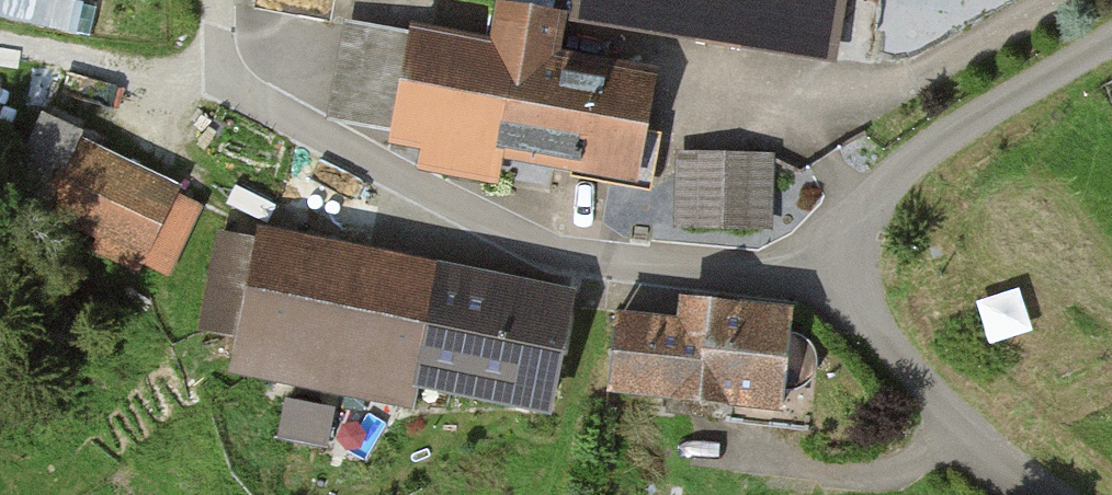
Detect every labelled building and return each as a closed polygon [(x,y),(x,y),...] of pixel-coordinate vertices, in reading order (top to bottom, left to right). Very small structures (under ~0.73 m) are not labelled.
[(576,22),(837,61),(846,0),(579,0),(576,22)] [(365,28),(347,129),(634,180),(652,79),(554,62),(562,22),(498,11),(491,51),(365,28)] [(43,124),(0,203),(0,204),(158,288),(201,209),(43,124)] [(777,234),(779,151),(682,149),(680,233),(777,234)] [(579,310),(229,242),(209,344),(558,413),(579,310)] [(618,307),(610,381),(786,399),(795,310),(682,298),(681,313),(618,307)] [(290,448),(338,453),(341,419),(293,415),(290,448)]
